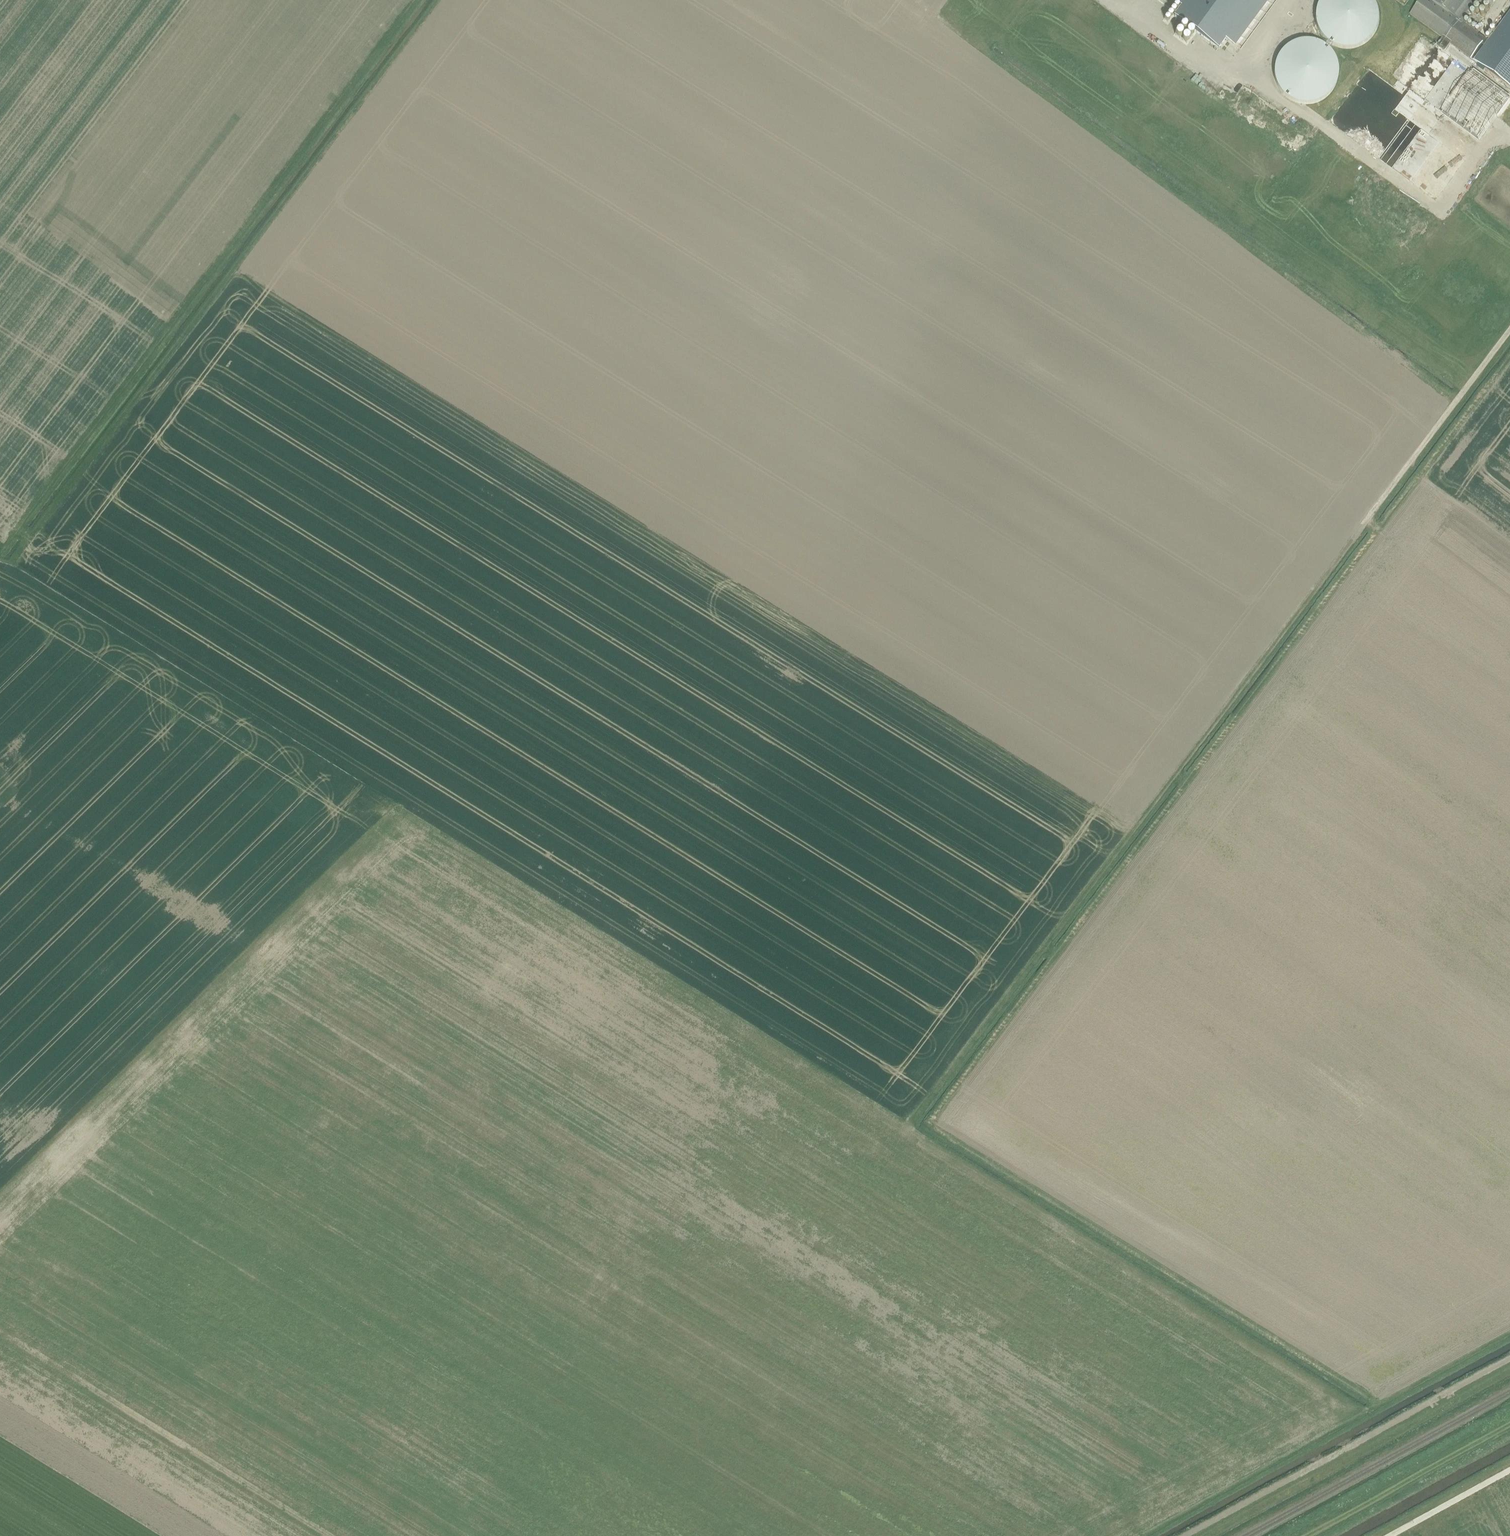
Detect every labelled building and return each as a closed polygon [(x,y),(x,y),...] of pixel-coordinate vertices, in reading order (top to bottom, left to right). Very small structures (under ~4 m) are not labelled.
[(1174,16),(1218,49),(1226,39),(1254,0),(1186,0),(1181,6),(1174,16)] [(1379,20),(1379,16),(1379,11),(1378,7),(1376,2),(1374,0),(1320,0),(1319,2),(1317,7),(1316,11),(1315,16),(1316,21),(1316,25),(1318,30),(1320,34),(1323,38),(1326,41),(1330,44),(1334,46),(1338,48),(1343,49),(1348,49),(1352,49),(1357,48),(1361,46),(1365,44),(1369,41),(1372,37),(1375,34),(1377,29),(1378,25),(1379,20)] [(1410,14),(1471,59),(1486,39),(1477,33),(1476,32),(1474,31),(1472,29),(1470,27),(1468,26),(1467,25),(1464,23),(1463,23),(1480,0),(1420,0),(1410,14)] [(1473,62),(1506,85),(1509,89),(1509,12),(1494,34),(1489,41),(1473,62)] [(1302,41),(1297,42),(1292,44),(1288,46),(1284,49),(1281,53),(1278,57),(1276,62),(1275,66),(1274,71),(1275,76),(1275,81),(1277,85),(1279,90),(1282,94),(1286,97),(1290,100),(1294,102),(1299,104),(1304,104),(1309,104),(1314,104),(1318,102),(1323,100),(1327,97),(1330,94),(1333,90),(1336,86),(1337,81),(1338,76),(1338,71),(1338,66),(1337,62),(1335,57),(1332,53),(1329,49),(1325,46),(1321,44),(1316,42),(1311,41),(1306,40),(1302,41)] [(1437,112),(1479,143),(1509,100),(1509,98),(1469,68),(1437,112)]
